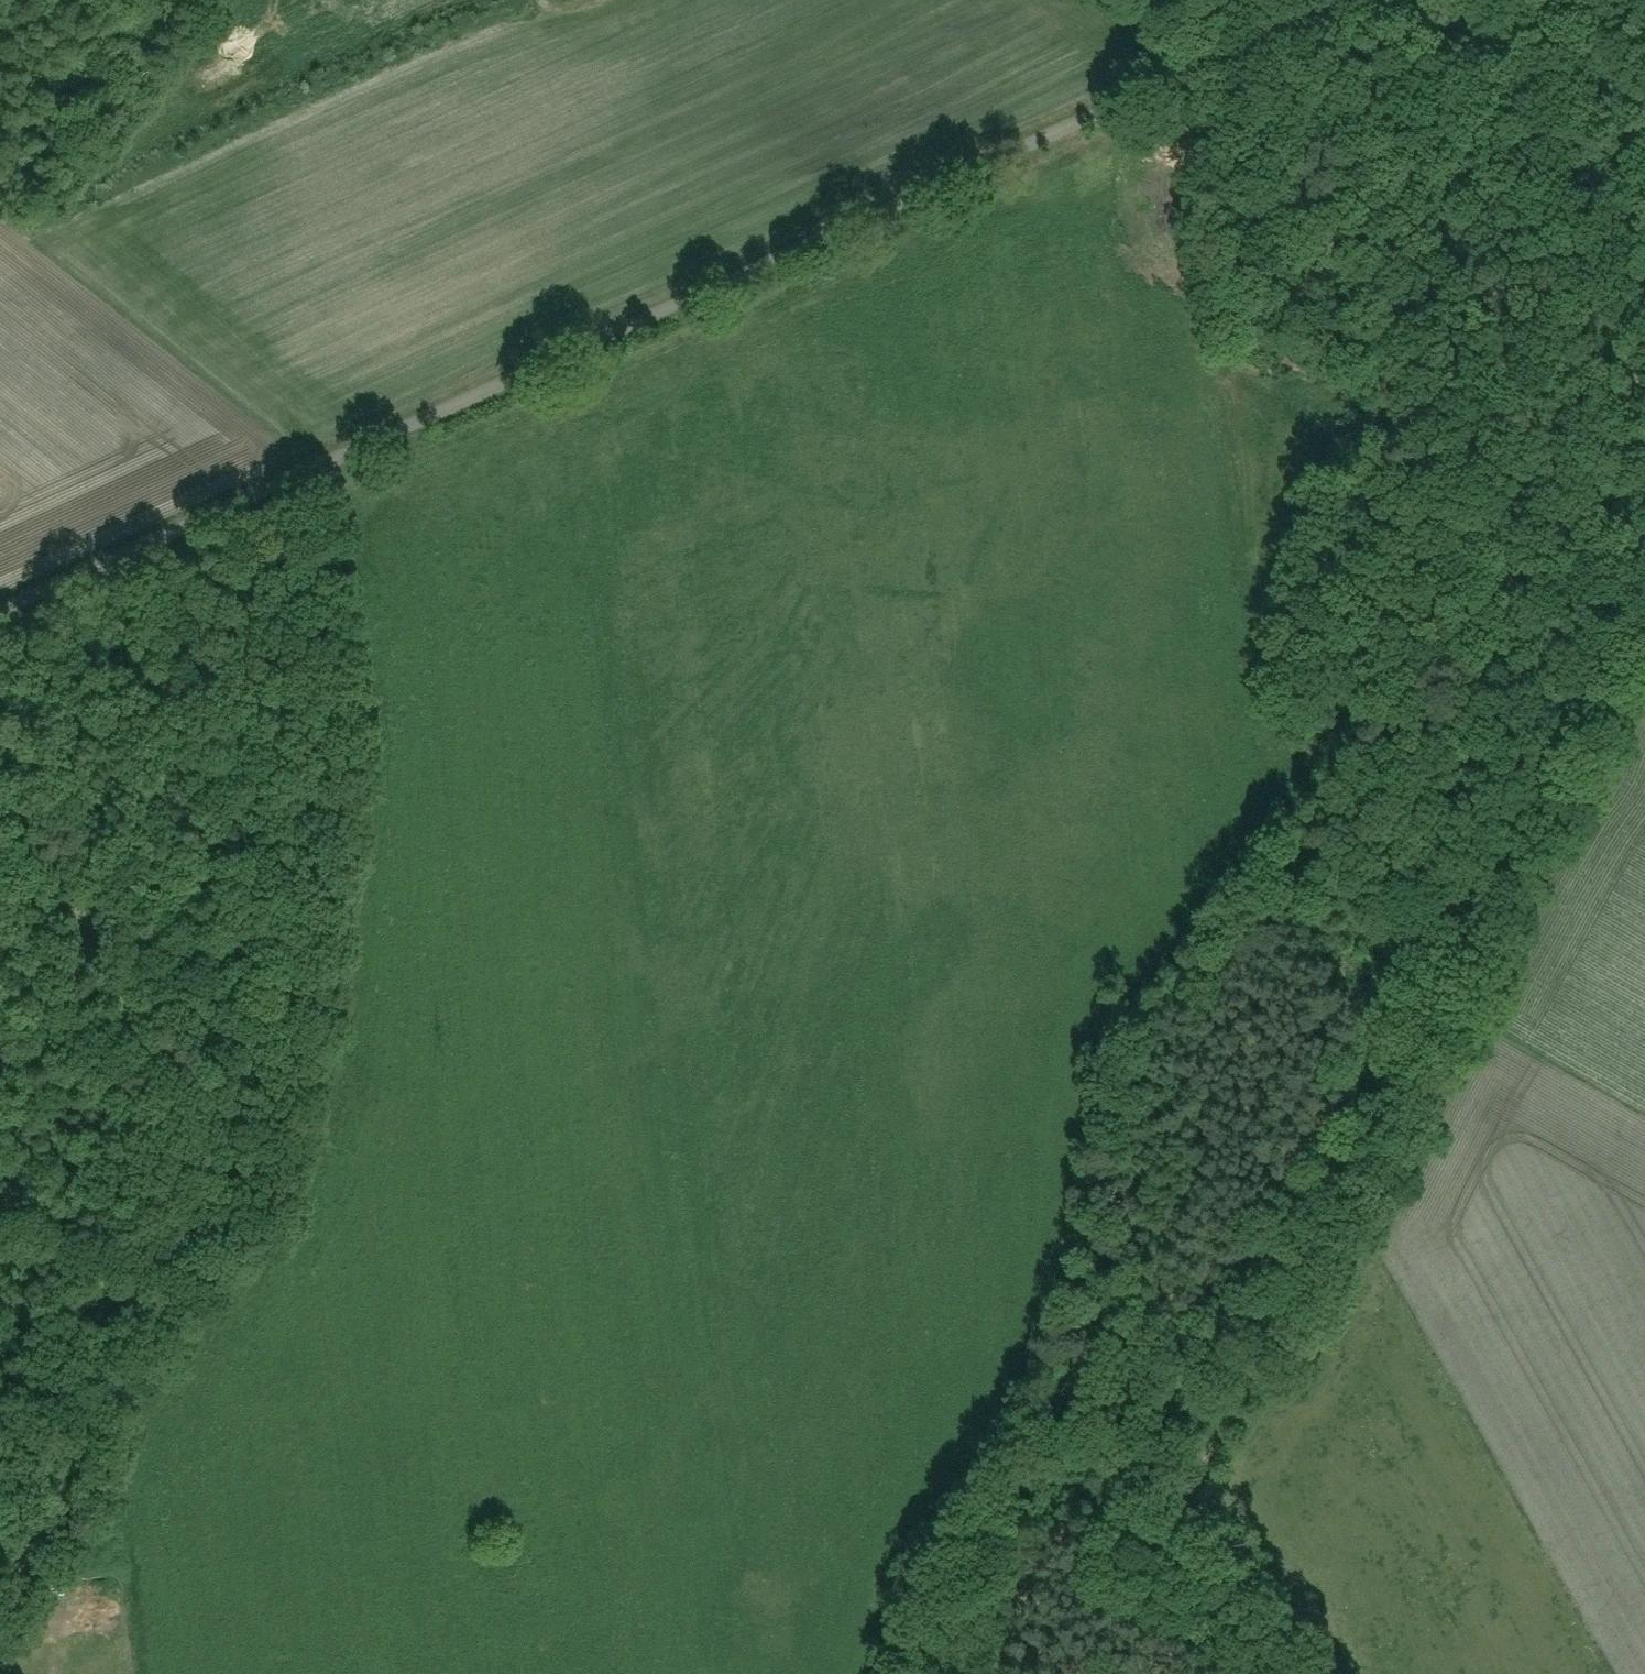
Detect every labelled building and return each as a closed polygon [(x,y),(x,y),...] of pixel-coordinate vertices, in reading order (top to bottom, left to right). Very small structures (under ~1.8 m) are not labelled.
[(991,10),(1000,7),(998,0),(988,0),(991,10)]
